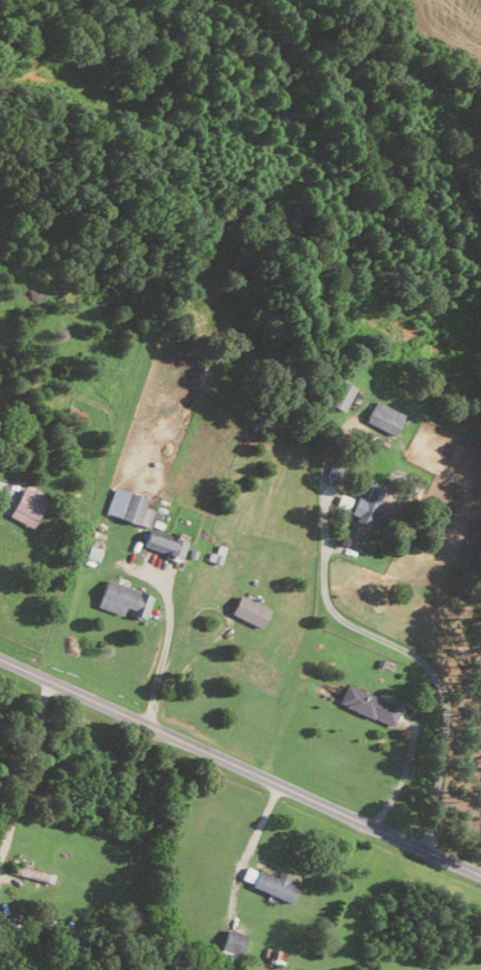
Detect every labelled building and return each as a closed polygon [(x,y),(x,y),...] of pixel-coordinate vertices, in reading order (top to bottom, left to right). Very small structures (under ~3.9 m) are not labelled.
[(353,387),(338,379),(325,403),(341,411),(353,387)] [(400,412),(370,401),(363,422),(392,433),(400,412)] [(356,495),(347,516),(372,526),(380,505),(375,503),(380,489),(367,484),(362,497),(356,495)] [(5,515),(19,522),(21,517),(30,521),(42,496),(20,486),(5,515)] [(102,514),(145,527),(139,545),(178,557),(185,534),(175,531),(173,536),(147,528),(150,517),(156,519),(158,511),(140,506),(143,497),(111,487),(102,514)] [(218,563),(220,553),(207,551),(205,561),(218,563)] [(150,595),(102,579),(93,606),(121,616),(122,613),(141,620),(150,595)] [(266,609),(236,594),(227,613),(257,627),(266,609)] [(335,705),(391,725),(398,705),(342,684),(335,705)] [(273,875),(243,864),(237,880),(288,900),(294,884),(285,880),(287,873),(276,868),(273,875)] [(245,934),(224,926),(215,952),(235,960),(245,934)] [(261,958),(282,964),(286,952),(264,946),(261,958)]
